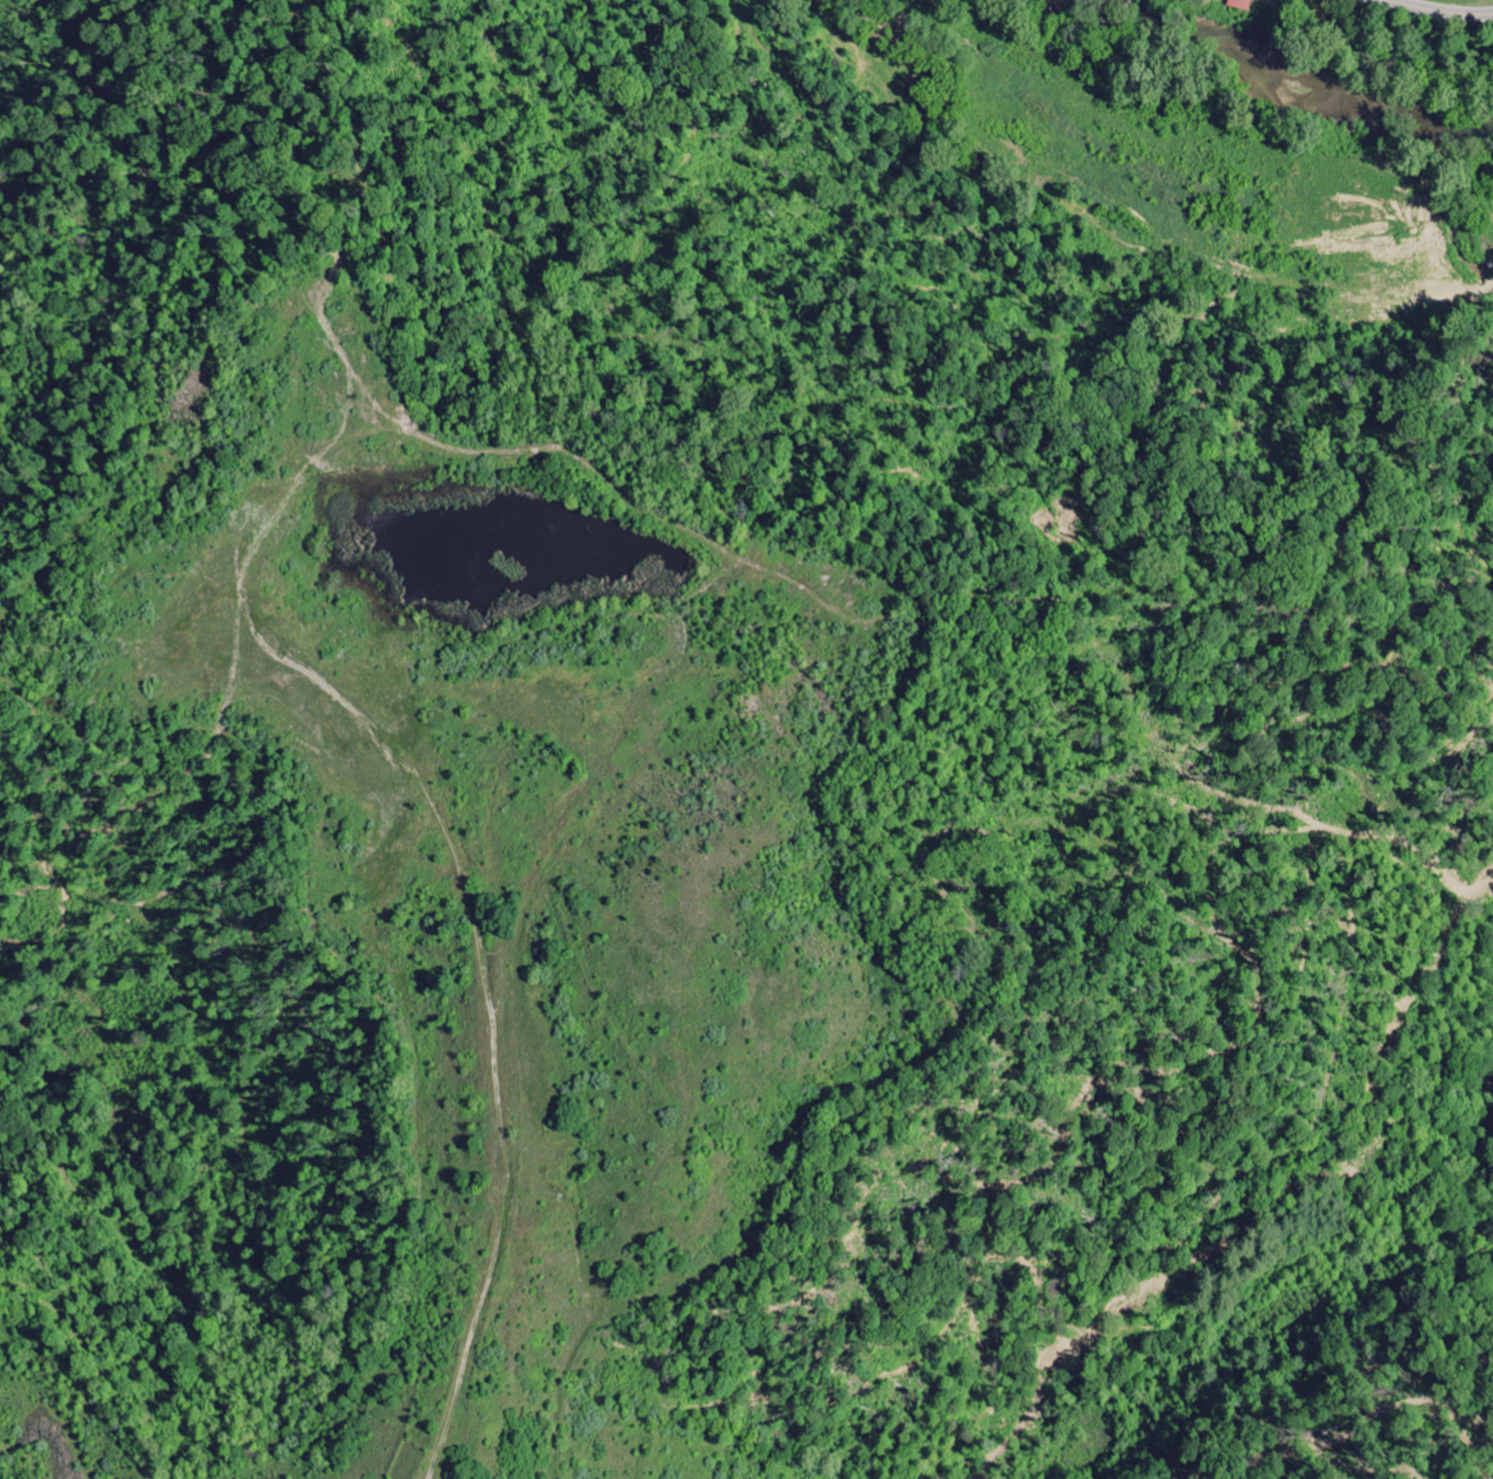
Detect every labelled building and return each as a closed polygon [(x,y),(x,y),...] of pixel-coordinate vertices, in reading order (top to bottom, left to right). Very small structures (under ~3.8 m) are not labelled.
[(1253,0),(1230,0),(1228,7),(1250,12),(1253,0)]
